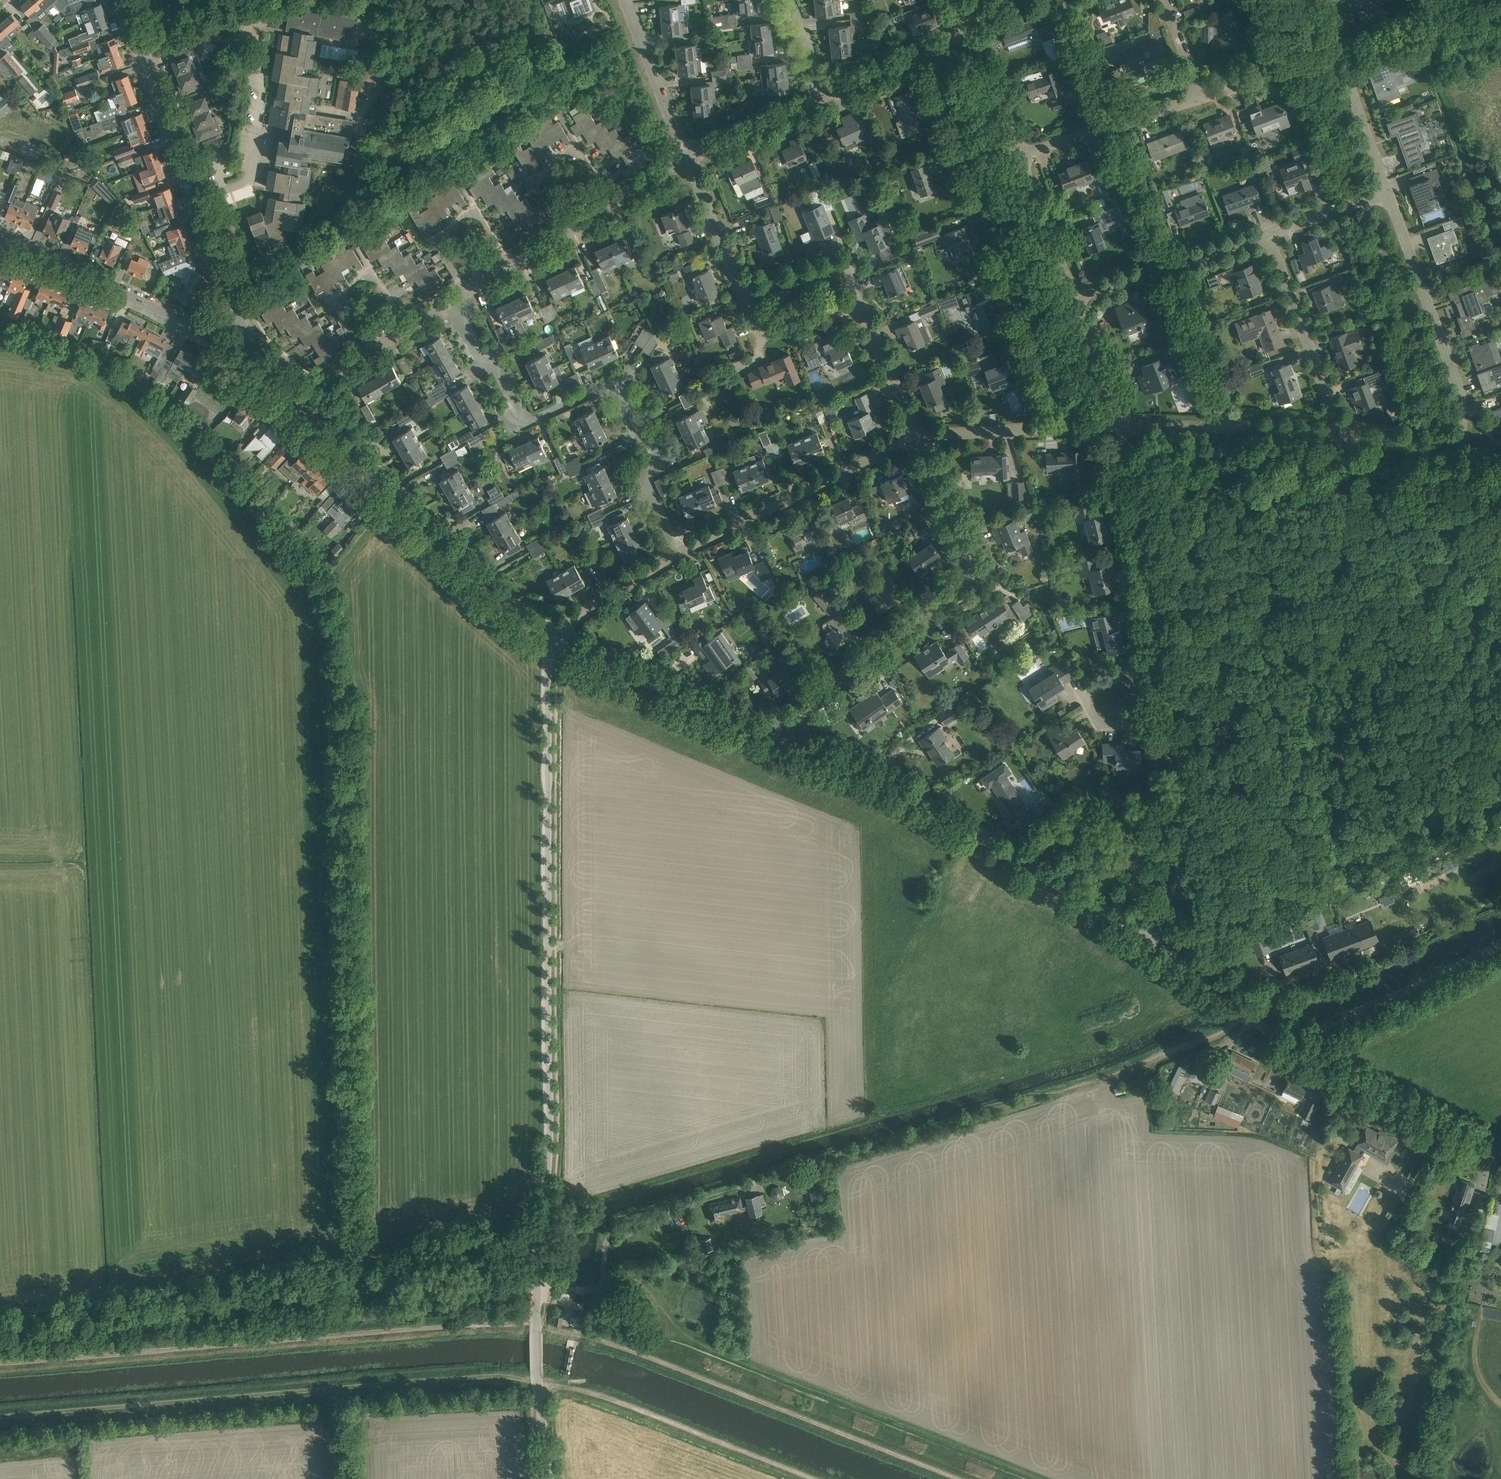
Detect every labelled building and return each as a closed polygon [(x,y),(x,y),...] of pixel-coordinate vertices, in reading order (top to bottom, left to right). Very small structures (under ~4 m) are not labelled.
[(21,6),(31,18),(44,7),(38,0),(28,0),(21,6)] [(44,7),(46,10),(54,3),(60,10),(69,3),(68,0),(38,0),(44,7)] [(71,4),(73,9),(75,9),(76,12),(77,13),(81,11),(85,22),(105,14),(101,3),(98,4),(88,7),(86,0),(84,1),(84,0),(81,0),(71,4)] [(560,1),(567,18),(576,14),(578,18),(595,9),(592,3),(590,3),(589,0),(562,0),(560,1)] [(734,14),(721,15),(722,21),(736,19),(735,14),(757,11),(756,0),(733,0),(734,14)] [(839,0),(815,3),(817,17),(841,14),(839,0)] [(1117,0),(1112,0),(1113,3),(1099,8),(1102,16),(1108,13),(1111,21),(1117,18),(1120,26),(1126,24),(1123,16),(1117,0)] [(1123,16),(1141,9),(1138,0),(1117,0),(1123,16)] [(1362,24),(1369,21),(1370,22),(1371,21),(1375,20),(1370,8),(1378,5),(1376,0),(1354,0),(1362,24)] [(686,18),(685,4),(685,3),(682,4),(660,6),(661,21),(686,18)] [(1231,7),(1234,14),(1245,10),(1242,3),(1231,7)] [(1200,11),(1198,5),(1183,11),(1186,17),(1200,11)] [(931,8),(919,13),(917,7),(919,7),(919,6),(901,13),(903,20),(908,18),(909,23),(916,20),(919,28),(920,31),(920,32),(932,27),(932,26),(931,27),(930,23),(936,21),(934,15),(935,15),(936,15),(933,9),(933,10),(932,10),(931,8)] [(287,29),(296,31),(312,34),(346,39),(349,26),(352,27),(354,17),(303,8),(302,17),(289,15),(287,29)] [(73,9),(65,16),(67,22),(76,18),(74,12),(76,12),(75,9),(73,9)] [(1156,10),(1149,12),(1149,31),(1162,27),(1156,10)] [(850,19),(864,18),(863,11),(849,12),(850,19)] [(0,24),(0,25),(7,33),(14,27),(17,30),(22,26),(12,14),(0,24)] [(88,30),(79,34),(82,43),(95,38),(96,37),(99,36),(97,30),(110,26),(105,14),(85,22),(88,30)] [(1234,49),(1247,41),(1231,15),(1219,23),(1218,22),(1212,23),(1212,25),(1202,25),(1202,40),(1212,40),(1213,39),(1225,35),(1234,49)] [(686,18),(661,21),(663,35),(688,32),(686,18)] [(831,43),(853,40),(852,34),(855,31),(854,25),(865,24),(864,18),(850,19),(851,25),(829,28),(831,43)] [(1030,36),(1031,35),(1034,43),(1041,41),(1049,62),(1062,58),(1050,26),(1038,30),(1033,18),(1003,29),(1005,35),(1003,36),(1005,43),(1029,34),(1030,36)] [(231,32),(237,29),(233,19),(227,21),(231,32)] [(881,29),(889,25),(887,20),(879,23),(881,29)] [(750,38),(771,36),(769,22),(745,25),(746,30),(751,30),(752,37),(750,38)] [(43,24),(35,31),(48,47),(56,39),(43,24)] [(0,25),(0,45),(3,43),(5,46),(13,40),(7,33),(0,25)] [(1149,32),(1151,39),(1164,35),(1162,28),(1149,32)] [(32,39),(37,35),(32,29),(27,33),(32,39)] [(888,30),(882,32),(886,43),(892,41),(888,30)] [(348,148),(350,136),(341,135),(344,118),(307,112),(310,94),(314,94),(317,76),(302,73),(304,65),(310,66),(315,39),(311,38),(312,34),(296,31),(295,36),(281,33),(274,78),(282,80),(279,97),(275,96),(270,123),(292,127),(290,142),(280,140),(275,170),(271,169),(268,187),(282,190),(281,198),(270,196),(267,214),(264,215),(262,211),(248,217),(261,251),(288,241),(283,227),(285,226),(299,229),(304,202),(300,201),(301,193),(305,193),(310,166),(306,165),(308,154),(348,161),(352,159),(353,151),(351,148),(348,148)] [(1113,42),(1115,41),(1114,39),(1112,40),(1110,35),(1107,36),(1105,31),(1096,34),(1101,45),(1112,41),(1113,42)] [(876,32),(869,35),(874,48),(881,45),(876,32)] [(675,46),(677,61),(701,58),(702,58),(700,44),(711,42),(710,35),(696,37),(697,43),(675,46)] [(738,54),(739,61),(753,59),(752,54),(773,51),(771,36),(750,38),(751,53),(738,54)] [(72,46),(59,51),(60,52),(67,55),(74,53),(75,53),(91,47),(92,50),(97,48),(101,56),(103,56),(108,54),(118,50),(114,37),(97,43),(95,38),(82,43),(73,46),(72,46)] [(997,44),(1002,42),(1001,38),(995,40),(996,40),(990,42),(992,48),(995,47),(997,44)] [(840,56),(840,62),(858,60),(856,40),(853,40),(831,43),(832,56),(840,56)] [(1124,68),(1164,54),(1158,40),(1119,54),(1124,68)] [(204,53),(218,53),(218,42),(205,42),(204,53)] [(177,74),(194,68),(202,65),(197,53),(193,55),(190,48),(188,49),(186,46),(178,50),(179,52),(167,57),(170,63),(173,62),(177,74)] [(103,56),(96,58),(101,71),(123,63),(118,50),(108,54),(103,56)] [(16,76),(22,71),(7,52),(0,58),(16,76)] [(82,57),(75,60),(77,65),(84,63),(82,57)] [(701,58),(677,61),(679,75),(702,72),(701,58)] [(754,66),(753,59),(739,61),(740,68),(754,66)] [(0,60),(0,72),(2,74),(7,79),(12,75),(0,60)] [(1368,72),(1378,100),(1386,98),(1387,103),(1388,102),(1387,100),(1399,96),(1395,86),(1405,83),(1402,77),(1410,74),(1405,60),(1392,64),(1391,63),(1392,65),(1387,67),(1386,65),(1368,72)] [(761,79),(787,76),(785,62),(766,64),(766,65),(760,65),(761,79)] [(375,77),(376,77),(376,68),(363,67),(362,86),(375,86),(375,77)] [(194,68),(177,74),(182,87),(179,88),(181,94),(204,86),(202,79),(199,80),(194,68)] [(1120,76),(1117,68),(1110,71),(1113,78),(1120,76)] [(100,78),(97,70),(74,79),(77,87),(100,78)] [(1033,74),(1034,79),(1025,82),(1030,96),(1039,93),(1038,91),(1047,89),(1049,96),(1062,92),(1056,71),(1043,75),(1042,72),(1034,75),(1033,74)] [(112,80),(117,93),(132,87),(128,74),(112,80)] [(23,75),(18,79),(31,94),(36,90),(23,75)] [(691,86),(693,101),(715,99),(713,83),(727,82),(726,75),(712,77),(713,84),(691,86)] [(787,76),(761,79),(763,94),(769,93),(788,91),(787,76)] [(354,110),(358,89),(354,89),(355,82),(340,80),(336,107),(354,110)] [(133,88),(132,87),(117,93),(114,94),(114,96),(109,98),(108,100),(110,101),(111,105),(110,107),(111,107),(113,108),(113,109),(99,114),(102,120),(119,114),(120,113),(128,110),(127,105),(137,101),(134,93),(136,92),(134,88),(133,88)] [(75,89),(61,94),(65,104),(73,101),(78,99),(75,89)] [(188,103),(192,115),(209,108),(205,97),(208,95),(205,89),(183,97),(185,104),(188,103)] [(913,117),(917,115),(912,102),(916,101),(912,90),(906,92),(905,90),(904,91),(904,92),(895,96),(901,111),(898,112),(901,121),(898,122),(904,136),(918,131),(913,117)] [(753,104),(748,91),(742,94),(747,107),(753,104)] [(4,97),(3,97),(0,93),(0,112),(2,114),(11,106),(4,97)] [(740,109),(747,107),(742,94),(735,97),(740,109)] [(719,112),(717,98),(715,99),(693,101),(694,115),(698,114),(698,117),(702,116),(703,124),(716,122),(715,112),(719,112)] [(1053,101),(1055,109),(1066,105),(1064,98),(1053,101)] [(73,101),(65,104),(68,112),(74,110),(76,109),(73,101)] [(1281,103),(1261,111),(1259,106),(1248,110),(1257,133),(1279,124),(1280,127),(1289,124),(1281,103)] [(570,126),(573,131),(593,119),(590,115),(596,111),(592,104),(572,116),(576,122),(570,126)] [(214,121),(209,108),(192,115),(197,127),(194,128),(199,140),(215,134),(213,129),(219,126),(217,120),(214,121)] [(849,123),(836,128),(843,142),(854,137),(857,142),(870,136),(865,124),(866,124),(859,109),(845,115),(849,123)] [(74,110),(68,112),(71,119),(77,116),(74,110)] [(543,122),(555,141),(561,137),(564,143),(570,140),(558,121),(560,120),(554,110),(550,112),(553,116),(557,121),(553,124),(549,118),(543,122)] [(126,132),(136,129),(146,125),(142,112),(122,119),(120,113),(119,114),(102,120),(105,128),(105,129),(123,123),(126,132)] [(1415,114),(1386,124),(1391,137),(1392,137),(1391,136),(1397,134),(1408,165),(1407,166),(1424,161),(1424,160),(1423,160),(1416,143),(1423,141),(1418,128),(1420,128),(1415,114)] [(1214,124),(1213,121),(1204,125),(1205,128),(1204,128),(1205,130),(1206,130),(1211,143),(1220,140),(1219,138),(1234,133),(1235,134),(1236,134),(1229,115),(1228,116),(1229,118),(1214,124)] [(532,128),(539,124),(537,119),(529,124),(532,128)] [(583,132),(586,138),(605,126),(602,120),(596,124),(593,119),(573,131),(577,136),(583,132)] [(548,145),(555,141),(543,122),(536,125),(540,132),(535,135),(546,154),(552,151),(548,145)] [(126,132),(129,142),(134,140),(135,144),(151,138),(146,125),(136,129),(126,132)] [(595,140),(599,146),(618,133),(615,128),(609,131),(605,126),(586,138),(589,144),(595,140)] [(47,144),(52,131),(46,129),(42,142),(47,144)] [(1186,147),(1180,131),(1147,143),(1153,159),(1186,147)] [(608,148),(612,153),(631,141),(627,135),(621,139),(618,133),(599,146),(602,151),(608,148)] [(541,158),(546,154),(535,135),(529,139),(533,145),(528,147),(539,167),(544,164),(541,158)] [(84,137),(78,139),(81,148),(87,146),(84,137)] [(793,145),(783,150),(781,145),(771,150),(776,161),(786,156),(789,164),(806,157),(797,138),(791,141),(793,145)] [(621,155),(625,162),(644,150),(640,143),(634,147),(631,141),(612,153),(615,159),(621,155)] [(128,145),(115,150),(118,157),(135,150),(133,145),(133,143),(130,144),(128,145)] [(513,149),(524,168),(531,164),(534,170),(539,167),(528,147),(524,150),(520,144),(513,149)] [(1308,155),(1304,144),(1292,149),(1296,160),(1308,155)] [(1252,158),(1247,145),(1240,148),(1245,161),(1252,158)] [(144,168),(160,162),(155,149),(135,157),(137,163),(142,162),(144,168)] [(66,160),(77,157),(75,150),(64,154),(66,160)] [(626,177),(646,165),(643,160),(649,156),(644,150),(625,162),(629,168),(623,171),(626,177)] [(134,160),(131,153),(117,158),(119,165),(134,160)] [(22,157),(13,154),(7,169),(16,173),(22,157)] [(761,181),(751,159),(732,167),(732,168),(727,171),(738,196),(761,185),(765,197),(773,194),(767,179),(761,181)] [(918,162),(909,165),(914,177),(911,179),(914,187),(917,186),(920,195),(935,189),(929,173),(941,169),(937,159),(919,165),(918,162)] [(814,178),(820,175),(815,161),(808,163),(814,178)] [(1065,187),(1093,177),(1086,161),(1077,164),(1077,163),(1066,167),(1068,171),(1060,174),(1065,187)] [(1252,177),(1259,174),(1254,161),(1247,163),(1252,177)] [(1287,187),(1300,183),(1301,185),(1300,185),(1301,189),(1310,186),(1308,182),(1309,182),(1302,161),(1283,168),(1285,174),(1282,175),(1287,187)] [(165,176),(160,162),(144,168),(139,170),(146,189),(147,189),(156,186),(154,180),(165,176)] [(472,193),(491,181),(489,176),(495,173),(490,166),(486,168),(484,164),(468,174),(475,184),(469,188),(472,193)] [(40,166),(36,176),(55,184),(59,174),(40,166)] [(1413,183),(1409,184),(1419,213),(1431,209),(1426,193),(1433,190),(1435,195),(1443,192),(1438,177),(1440,176),(1436,167),(1411,177),(1413,183)] [(1106,192),(1113,190),(1106,171),(1099,174),(1106,192)] [(104,196),(110,190),(99,180),(93,186),(104,196)] [(446,180),(439,184),(451,204),(457,200),(461,206),(466,203),(454,183),(450,186),(446,180)] [(494,186),(491,181),(472,193),(475,198),(481,194),(484,199),(504,188),(500,182),(494,186)] [(12,182),(6,198),(13,201),(19,184),(12,182)] [(892,190),(890,183),(880,187),(883,193),(892,190)] [(451,204),(439,184),(432,189),(436,195),(431,198),(442,218),(448,214),(445,208),(451,204)] [(1243,205),(1260,199),(1254,184),(1222,195),(1229,213),(1244,207),(1243,205)] [(156,206),(174,200),(169,187),(151,193),(156,206)] [(497,207),(517,195),(513,190),(507,193),(504,188),(484,199),(488,205),(494,202),(497,207)] [(135,202),(150,196),(147,189),(146,189),(132,194),(135,202)] [(1166,189),(1159,191),(1164,206),(1172,204),(1166,189)] [(60,192),(60,193),(54,190),(48,205),(55,208),(62,194),(61,193),(60,192)] [(520,201),(517,195),(497,207),(501,213),(507,209),(510,215),(529,203),(526,197),(520,201)] [(1180,200),(1183,207),(1175,209),(1181,225),(1189,222),(1189,221),(1209,214),(1206,208),(1207,207),(1205,200),(1204,201),(1203,199),(1196,201),(1194,195),(1180,200)] [(10,202),(5,217),(18,223),(24,207),(23,207),(25,201),(16,197),(14,203),(10,202)] [(428,208),(424,210),(436,230),(441,227),(437,221),(442,218),(431,198),(425,202),(428,208)] [(24,207),(18,223),(31,228),(37,212),(40,205),(27,200),(26,200),(25,201),(23,207),(24,207)] [(107,221),(113,224),(118,213),(122,209),(124,204),(117,200),(107,221)] [(174,200),(156,206),(160,216),(154,219),(156,225),(170,220),(168,217),(179,213),(174,200)] [(523,223),(543,212),(539,205),(533,208),(529,203),(510,215),(514,221),(520,217),(523,223)] [(776,223),(783,220),(777,204),(770,207),(776,223)] [(677,234),(682,246),(694,241),(687,225),(690,224),(684,209),(681,210),(679,205),(671,208),(672,211),(662,215),(667,228),(669,233),(680,228),(681,232),(677,234)] [(822,205),(804,212),(809,223),(802,226),(808,241),(832,231),(822,205)] [(1102,210),(1105,220),(1117,216),(1116,214),(1113,206),(1102,210)] [(436,230),(424,210),(419,213),(416,207),(409,212),(421,231),(427,227),(431,233),(436,230)] [(1123,211),(1116,214),(1117,216),(1119,220),(1126,218),(1123,211)] [(74,219),(75,216),(73,215),(70,217),(69,218),(57,213),(57,214),(53,212),(51,213),(50,217),(49,216),(42,232),(57,239),(62,228),(65,230),(67,225),(71,227),(74,219)] [(547,218),(543,212),(523,223),(527,230),(521,233),(524,239),(544,227),(541,222),(547,218)] [(869,228),(863,215),(849,221),(855,235),(863,231),(872,251),(888,244),(879,224),(869,228)] [(1460,217),(1442,223),(1444,230),(1463,223),(1460,217)] [(771,252),(771,251),(772,250),(774,254),(782,251),(783,253),(783,252),(772,221),(754,228),(763,254),(769,252),(771,252)] [(1100,222),(1083,228),(1088,241),(1086,242),(1090,251),(1105,245),(1099,231),(1103,230),(1100,222)] [(170,223),(154,229),(156,235),(167,231),(171,244),(188,237),(183,224),(173,228),(170,223)] [(75,234),(70,245),(86,252),(90,241),(96,244),(100,234),(77,224),(73,233),(75,234)] [(941,236),(937,226),(913,235),(917,245),(941,236)] [(949,245),(954,259),(972,253),(962,227),(945,234),(949,245)] [(142,231),(136,228),(133,235),(138,238),(142,231)] [(365,251),(368,256),(388,244),(385,239),(391,236),(387,229),(367,241),(371,247),(365,251)] [(1434,249),(1439,262),(1454,256),(1449,243),(1457,241),(1452,229),(1428,238),(1432,250),(1434,249)] [(171,244),(168,245),(173,257),(175,257),(182,254),(184,254),(187,253),(192,251),(193,250),(188,237),(171,244)] [(1306,256),(1300,258),(1305,272),(1312,270),(1309,263),(1330,256),(1329,251),(1330,251),(1328,243),(1319,247),(1316,237),(1301,242),(1306,256)] [(114,264),(119,253),(118,252),(122,244),(108,238),(105,246),(104,246),(98,257),(114,264)] [(609,244),(618,263),(633,257),(624,238),(609,244)] [(343,243),(336,247),(348,267),(354,263),(357,269),(363,266),(351,247),(346,249),(343,243)] [(391,248),(388,244),(368,256),(371,261),(377,257),(380,262),(400,250),(397,245),(391,248)] [(618,263),(609,244),(595,251),(604,270),(618,263)] [(348,267),(336,247),(329,251),(333,258),(328,261),(330,266),(339,280),(345,277),(341,271),(348,267)] [(403,256),(400,250),(380,262),(384,268),(390,265),(394,270),(413,258),(409,252),(403,256)] [(642,250),(636,252),(643,267),(649,264),(642,250)] [(173,257),(160,262),(162,268),(163,269),(176,263),(177,263),(185,260),(182,254),(175,257),(173,257)] [(132,258),(128,266),(127,270),(142,277),(149,261),(140,257),(138,261),(132,258)] [(403,272),(406,278),(426,266),(422,260),(416,264),(413,258),(394,270),(397,276),(403,272)] [(177,263),(176,263),(178,269),(186,265),(187,265),(189,262),(185,260),(177,263)] [(334,284),(339,280),(330,266),(328,261),(322,265),(325,271),(321,273),(332,293),(337,290),(334,284)] [(695,261),(683,266),(690,285),(696,283),(698,290),(696,291),(700,302),(704,300),(705,301),(707,300),(707,299),(719,295),(709,269),(700,273),(695,261)] [(675,270),(681,268),(678,262),(673,264),(675,270)] [(189,267),(182,281),(186,283),(198,288),(198,289),(200,288),(202,284),(201,283),(200,282),(204,275),(195,270),(194,270),(196,266),(190,263),(188,266),(189,267)] [(1240,265),(1231,268),(1236,281),(1235,282),(1236,284),(1241,282),(1245,295),(1248,294),(1249,295),(1256,293),(1256,292),(1261,290),(1256,274),(1257,274),(1253,264),(1241,269),(1240,265)] [(7,288),(9,283),(14,271),(1,265),(0,268),(0,286),(7,288)] [(910,285),(902,265),(873,277),(876,284),(884,281),(889,294),(894,292),(894,293),(897,292),(896,291),(910,285)] [(416,280),(420,286),(439,274),(435,268),(429,271),(426,266),(406,278),(410,284),(416,280)] [(561,272),(570,291),(584,285),(575,266),(561,272)] [(591,270),(594,277),(601,292),(607,289),(597,267),(591,270)] [(332,293),(321,273),(316,276),(313,270),(305,275),(317,294),(324,290),(327,296),(332,293)] [(1336,282),(1353,276),(1350,270),(1334,276),(1336,282)] [(29,277),(14,271),(9,283),(7,288),(17,293),(11,307),(21,311),(30,289),(24,287),(29,277)] [(555,298),(570,291),(561,272),(546,279),(555,298)] [(443,281),(439,274),(420,286),(423,293),(417,296),(421,302),(440,290),(437,285),(443,281)] [(1221,286),(1217,274),(1206,278),(1211,290),(1221,286)] [(1454,299),(1460,316),(1457,317),(1461,330),(1470,327),(1472,334),(1476,332),(1469,313),(1481,309),(1479,303),(1488,299),(1487,295),(1500,290),(1494,275),(1471,283),(1469,283),(1469,284),(1447,292),(1450,300),(1454,299)] [(601,292),(594,277),(587,280),(594,295),(601,292)] [(50,300),(55,288),(42,282),(36,294),(35,294),(32,300),(38,302),(40,296),(50,300)] [(176,288),(173,294),(190,303),(198,288),(186,283),(182,291),(176,288)] [(1334,299),(1340,297),(1337,287),(1335,288),(1333,283),(1312,291),(1320,311),(1335,306),(1333,300),(1334,299)] [(55,288),(50,300),(60,305),(57,310),(63,313),(66,306),(64,306),(69,294),(55,288)] [(262,313),(265,318),(284,306),(281,302),(287,298),(283,291),(264,303),(268,310),(262,313)] [(993,324),(994,325),(999,322),(996,314),(994,315),(988,299),(976,303),(975,299),(978,298),(975,291),(960,296),(966,313),(978,309),(981,318),(975,320),(979,330),(987,327),(986,326),(993,324)] [(512,300),(521,319),(535,313),(526,294),(512,300)] [(1151,312),(1159,309),(1153,294),(1145,297),(1151,312)] [(75,310),(73,316),(78,319),(87,323),(89,317),(95,304),(82,299),(77,311),(75,310)] [(941,310),(949,307),(945,299),(938,301),(941,310)] [(521,319),(512,300),(497,307),(506,326),(521,319)] [(1135,308),(1132,301),(1115,308),(1121,322),(1122,321),(1127,332),(1141,326),(1141,328),(1143,327),(1142,325),(1149,322),(1143,305),(1135,308)] [(545,305),(552,320),(558,317),(552,303),(545,305)] [(919,310),(922,317),(939,310),(936,303),(919,310)] [(89,317),(100,322),(98,327),(103,329),(106,323),(104,323),(109,311),(95,304),(89,317)] [(552,320),(545,305),(539,309),(545,323),(552,320)] [(274,320),(277,325),(296,313),(293,307),(287,311),(284,306),(265,318),(268,323),(274,320)] [(25,321),(30,310),(24,307),(19,319),(25,321)] [(1266,349),(1282,343),(1270,310),(1265,311),(1263,311),(1263,312),(1253,316),(1254,317),(1236,323),(1242,341),(1260,334),(1266,349)] [(715,312),(708,314),(709,316),(698,320),(705,337),(720,331),(725,345),(737,340),(731,326),(727,328),(721,314),(716,316),(715,312)] [(286,327),(290,333),(309,321),(306,315),(300,319),(296,313),(277,325),(280,331),(286,327)] [(66,335),(72,321),(55,314),(53,319),(57,323),(55,330),(66,335)] [(333,314),(328,317),(332,323),(337,320),(333,314)] [(130,337),(128,339),(137,344),(146,328),(131,320),(129,324),(123,321),(118,331),(130,337)] [(915,347),(915,346),(930,339),(925,327),(919,330),(914,320),(896,328),(899,336),(904,334),(910,348),(912,347),(913,348),(915,347)] [(299,335),(303,341),(322,328),(319,323),(313,326),(309,321),(290,333),(293,339),(299,335)] [(494,329),(501,344),(507,341),(501,326),(494,329)] [(634,342),(643,348),(653,332),(644,326),(634,342)] [(161,349),(162,349),(167,339),(146,328),(137,344),(144,348),(148,342),(161,349)] [(312,343),(316,349),(336,337),(331,330),(325,334),(322,328),(303,341),(306,346),(312,343)] [(1348,368),(1348,367),(1357,363),(1352,349),(1362,345),(1356,330),(1346,333),(1346,332),(1329,338),(1341,369),(1345,368),(1346,368),(1348,368)] [(657,342),(653,332),(643,348),(642,350),(650,354),(657,342)] [(807,346),(812,358),(817,356),(821,363),(832,358),(837,369),(853,362),(844,340),(835,344),(834,342),(837,341),(834,334),(807,346)] [(595,342),(604,361),(618,355),(609,335),(595,342)] [(435,362),(450,353),(440,336),(426,344),(420,347),(424,354),(429,351),(435,362)] [(553,342),(550,336),(536,342),(539,349),(553,342)] [(336,337),(316,349),(320,355),(314,359),(317,364),(337,352),(334,348),(340,344),(336,337)] [(344,347),(351,343),(349,339),(342,343),(344,347)] [(1481,371),(1499,364),(1497,358),(1500,357),(1494,340),(1467,350),(1471,349),(1477,366),(1479,365),(1481,371)] [(604,361),(595,342),(580,349),(589,368),(604,361)] [(571,345),(565,348),(572,363),(578,360),(571,345)] [(170,368),(181,375),(193,355),(181,348),(174,360),(174,361),(170,368)] [(159,371),(162,365),(169,352),(162,349),(161,349),(152,367),(159,371)] [(652,357),(655,363),(651,365),(658,380),(677,371),(670,356),(664,359),(661,352),(652,357)] [(450,353),(435,362),(445,379),(460,371),(450,353)] [(533,377),(552,368),(545,353),(526,362),(533,377)] [(748,375),(754,387),(784,374),(788,383),(800,378),(789,354),(774,360),(774,362),(767,365),(766,363),(759,367),(760,370),(748,375)] [(193,355),(181,375),(193,382),(197,375),(198,375),(205,363),(193,355)] [(398,359),(406,373),(412,370),(404,356),(398,359)] [(1153,391),(1154,391),(1158,390),(1158,389),(1158,388),(1158,387),(1158,386),(1178,377),(1171,361),(1162,365),(1159,359),(1142,365),(1145,373),(1138,376),(1145,393),(1152,390),(1153,391)] [(966,377),(981,372),(977,360),(962,366),(966,377)] [(984,366),(992,389),(1000,386),(999,383),(1012,378),(1014,384),(1015,384),(1008,364),(996,369),(994,362),(984,366)] [(1261,364),(1249,368),(1251,375),(1263,370),(1261,364)] [(1276,393),(1280,403),(1301,395),(1296,379),(1292,381),(1289,374),(1293,372),(1290,364),(1272,370),(1279,392),(1276,393)] [(1499,364),(1481,371),(1476,373),(1483,390),(1500,384),(1500,364),(1499,364)] [(162,365),(159,371),(156,377),(163,381),(169,369),(162,365)] [(393,366),(375,376),(383,391),(401,381),(393,366)] [(936,410),(947,405),(939,385),(945,382),(938,367),(926,373),(929,380),(920,385),(929,405),(933,403),(936,410)] [(559,382),(552,368),(533,377),(539,391),(559,382)] [(677,371),(658,380),(665,394),(684,385),(677,371)] [(1383,381),(1380,371),(1355,380),(1357,386),(1351,388),(1354,395),(1351,396),(1353,402),(1356,401),(1359,409),(1362,408),(1364,407),(1374,403),(1368,387),(1383,381)] [(1227,376),(1230,385),(1237,383),(1234,373),(1227,376)] [(366,401),(383,391),(375,376),(358,386),(366,401)] [(567,391),(581,384),(578,377),(564,384),(567,391)] [(411,397),(417,393),(409,379),(403,383),(411,397)] [(433,396),(447,388),(443,381),(429,389),(433,396)] [(197,389),(189,385),(181,397),(189,402),(197,389)] [(463,410),(477,402),(467,385),(453,393),(463,410)] [(450,394),(447,388),(433,396),(436,402),(450,394)] [(682,402),(696,395),(693,388),(679,395),(682,402)] [(847,420),(854,437),(866,432),(865,429),(875,425),(869,411),(873,409),(867,393),(855,398),(861,414),(847,420)] [(696,395),(682,402),(685,408),(699,401),(696,395)] [(1035,399),(1027,402),(1029,407),(1038,404),(1035,399)] [(236,414),(234,416),(246,426),(258,413),(257,411),(258,411),(259,410),(251,404),(251,405),(250,406),(245,401),(235,412),(236,414)] [(824,411),(834,407),(831,401),(822,405),(824,411)] [(477,402),(463,410),(473,428),(487,420),(477,402)] [(367,404),(360,407),(368,421),(375,418),(367,404)] [(683,434),(702,425),(708,422),(701,408),(676,420),(683,434)] [(1490,411),(1495,424),(1495,423),(1500,420),(1500,408),(1490,411)] [(570,409),(555,415),(558,422),(573,415),(570,409)] [(577,435),(600,424),(593,410),(574,419),(579,427),(575,429),(576,431),(575,432),(577,435)] [(414,418),(410,411),(396,420),(400,426),(414,418)] [(222,420),(231,422),(233,420),(227,414),(222,420)] [(1408,424),(1405,419),(1399,423),(1402,428),(1408,424)] [(827,438),(833,436),(827,421),(821,424),(827,438)] [(263,422),(254,432),(256,434),(246,446),(249,448),(260,447),(261,449),(257,454),(262,458),(273,447),(271,445),(276,440),(277,440),(282,435),(270,425),(268,427),(263,422)] [(607,438),(600,424),(577,435),(578,439),(580,439),(581,440),(584,439),(588,447),(607,438)] [(709,439),(702,425),(683,434),(690,448),(709,439)] [(393,438),(401,452),(419,441),(411,427),(393,438)] [(765,429),(758,432),(763,446),(765,446),(771,443),(765,429)] [(460,444),(467,440),(474,436),(471,430),(457,438),(460,444)] [(481,432),(474,436),(467,440),(471,446),(485,438),(481,432)] [(802,438),(810,458),(825,452),(817,432),(802,438)] [(523,443),(532,462),(547,456),(538,436),(523,443)] [(795,464),(810,458),(802,438),(787,444),(795,464)] [(771,443),(777,458),(784,455),(778,440),(771,443)] [(427,455),(419,441),(401,452),(409,465),(427,455)] [(532,462),(523,443),(502,453),(508,465),(514,462),(518,469),(532,462)] [(704,450),(707,456),(722,449),(719,443),(704,450)] [(777,458),(771,443),(765,446),(771,460),(777,458)] [(461,460),(454,448),(440,456),(447,468),(461,460)] [(1068,467),(1069,477),(1084,476),(1083,450),(1069,451),(1068,450),(1067,450),(1067,453),(1046,454),(1047,469),(1059,468),(1059,467),(1068,467)] [(268,463),(274,469),(284,458),(278,452),(268,463)] [(296,470),(301,474),(312,462),(302,453),(291,464),(286,460),(278,469),(288,478),(296,470)] [(567,470),(564,464),(560,455),(554,458),(561,473),(567,470)] [(1009,477),(1007,455),(971,457),(972,473),(997,471),(997,477),(1009,477)] [(564,464),(567,470),(581,463),(578,457),(564,464)] [(763,458),(748,464),(756,484),(771,478),(763,458)] [(312,462),(301,474),(305,479),(302,482),(314,494),(324,483),(318,477),(323,472),(312,462)] [(584,469),(581,463),(567,470),(570,476),(584,469)] [(741,490),(756,484),(748,464),(733,470),(741,490)] [(584,475),(591,489),(610,480),(603,466),(584,475)] [(717,469),(723,484),(730,481),(724,466),(717,469)] [(442,479),(440,480),(448,494),(466,484),(458,470),(454,472),(452,468),(446,471),(445,469),(438,473),(442,479)] [(723,484),(717,469),(711,472),(717,487),(723,484)] [(883,476),(885,481),(881,483),(889,502),(901,496),(900,494),(912,489),(907,477),(903,478),(902,474),(898,476),(896,470),(883,476)] [(654,481),(661,495),(667,492),(660,478),(654,481)] [(610,480),(591,489),(585,492),(592,506),(617,495),(610,480)] [(1025,498),(1024,482),(1011,482),(1012,498),(1025,498)] [(474,497),(466,484),(448,494),(456,508),(458,506),(462,513),(475,506),(471,499),(474,497)] [(694,491),(702,510),(716,504),(716,503),(722,501),(722,499),(719,491),(718,491),(719,492),(717,493),(714,486),(714,487),(710,488),(708,485),(694,491)] [(491,505),(496,501),(505,497),(501,490),(487,498),(491,505)] [(687,516),(702,510),(694,491),(679,497),(674,501),(678,510),(684,510),(687,516)] [(333,533),(340,525),(353,511),(358,516),(363,510),(346,494),(338,503),(336,501),(328,509),(336,517),(334,520),(333,519),(326,527),(333,533)] [(510,494),(505,497),(496,501),(500,507),(513,500),(510,494)] [(336,501),(330,496),(321,505),(327,510),(328,509),(336,501)] [(840,522),(849,518),(854,528),(872,521),(866,506),(862,508),(860,504),(852,507),(848,497),(832,504),(840,522)] [(1033,506),(1019,511),(1021,518),(1035,513),(1035,512),(1046,509),(1045,503),(1033,506)] [(1086,519),(1091,541),(1108,537),(1102,514),(1092,516),(1089,503),(1074,507),(1078,521),(1086,519)] [(1047,507),(1049,525),(1057,524),(1054,506),(1047,507)] [(590,520),(605,513),(602,507),(587,514),(590,520)] [(495,536),(513,526),(505,512),(500,515),(496,508),(485,515),(488,521),(487,522),(495,536)] [(561,513),(555,516),(562,529),(568,526),(561,513)] [(608,520),(605,513),(590,520),(593,527),(608,520)] [(908,516),(889,525),(894,535),(912,525),(908,516)] [(614,540),(634,531),(627,517),(608,526),(614,540)] [(976,518),(966,521),(968,527),(978,524),(976,518)] [(298,527),(290,519),(284,526),(292,533),(298,527)] [(812,548),(810,544),(815,542),(806,520),(789,527),(795,541),(792,542),(797,554),(812,548)] [(929,529),(924,520),(913,526),(918,536),(929,529)] [(1022,554),(1032,550),(1025,531),(1020,533),(1015,520),(992,529),(996,540),(998,539),(999,542),(1002,541),(1006,550),(1019,545),(1022,554)] [(513,526),(495,536),(503,550),(506,555),(521,547),(518,541),(521,539),(513,526)] [(639,554),(636,547),(640,546),(634,531),(614,540),(625,563),(639,554)] [(873,540),(875,544),(885,540),(883,536),(873,540)] [(530,551),(543,543),(540,537),(526,545),(530,551)] [(772,553),(767,542),(761,545),(766,556),(772,553)] [(337,555),(343,548),(339,543),(332,551),(337,555)] [(547,549),(543,543),(530,551),(533,557),(547,549)] [(920,575),(929,569),(926,565),(940,556),(932,543),(910,558),(920,575)] [(835,566),(825,544),(819,547),(827,565),(825,566),(827,571),(835,566)] [(585,564),(592,560),(584,546),(577,550),(585,564)] [(719,558),(728,578),(754,566),(747,551),(733,557),(731,552),(719,558)] [(598,557),(592,560),(600,574),(606,571),(598,557)] [(1089,574),(1094,592),(1115,587),(1109,564),(1097,567),(1095,558),(1095,557),(1078,562),(1081,576),(1089,574)] [(765,561),(756,565),(760,574),(764,578),(771,575),(765,561)] [(561,572),(571,591),(585,583),(574,565),(561,572)] [(561,572),(558,568),(550,572),(553,577),(547,580),(557,599),(571,591),(561,572)] [(706,574),(709,582),(714,579),(711,572),(706,574)] [(880,590),(870,597),(874,602),(879,611),(895,601),(889,592),(892,591),(899,587),(893,579),(890,574),(881,580),(876,583),(880,590)] [(685,596),(684,596),(688,605),(705,598),(707,602),(715,598),(709,585),(707,586),(702,575),(693,578),(696,584),(682,589),(685,596)] [(828,632),(836,645),(851,635),(841,619),(847,615),(824,587),(814,595),(820,602),(822,600),(835,617),(832,619),(830,619),(823,623),(822,625),(826,632),(828,632)] [(971,618),(964,622),(970,630),(973,635),(977,632),(979,635),(980,636),(989,630),(990,630),(994,627),(995,626),(997,629),(1001,630),(1006,626),(1006,624),(1009,624),(1017,619),(1019,622),(1029,615),(1033,613),(1026,603),(1023,605),(1019,599),(1015,601),(1013,603),(1011,599),(1007,594),(1000,598),(1000,599),(971,618)] [(636,632),(642,628),(647,635),(662,624),(645,601),(624,617),(636,632)] [(730,611),(733,618),(740,615),(737,608),(730,611)] [(745,615),(748,619),(755,616),(752,611),(745,615)] [(1108,653),(1124,649),(1119,629),(1116,629),(1111,612),(1090,618),(1095,635),(1103,633),(1108,653)] [(701,640),(692,646),(701,658),(704,656),(708,661),(703,664),(711,676),(727,664),(731,669),(742,661),(721,632),(715,636),(708,641),(705,637),(701,640)] [(676,637),(671,642),(676,649),(682,645),(676,637)] [(792,656),(779,641),(770,650),(781,663),(765,674),(766,676),(759,680),(768,693),(775,689),(777,693),(797,680),(792,673),(800,668),(792,656)] [(922,650),(915,655),(920,663),(926,671),(929,677),(943,668),(942,666),(944,664),(945,666),(949,663),(948,661),(956,656),(959,661),(961,660),(966,657),(968,656),(964,651),(959,643),(950,648),(951,649),(945,654),(936,641),(929,645),(922,650)] [(1027,659),(1031,665),(1036,661),(1032,655),(1027,659)] [(1036,698),(1042,708),(1057,698),(1053,692),(1064,685),(1062,683),(1070,678),(1060,662),(1047,670),(1050,674),(1032,686),(1039,696),(1036,698)] [(748,665),(742,669),(751,681),(756,677),(748,665)] [(1084,673),(1078,676),(1081,685),(1087,682),(1084,673)] [(871,718),(883,710),(885,713),(902,702),(894,691),(882,700),(876,691),(850,709),(861,725),(868,721),(871,719),(871,718)] [(957,716),(951,707),(939,715),(945,724),(957,716)] [(946,739),(939,727),(919,740),(925,749),(927,748),(937,764),(953,754),(944,740),(946,739)] [(1064,735),(1060,730),(1050,737),(1063,756),(1073,750),(1071,747),(1083,740),(1089,750),(1090,750),(1076,727),(1064,735)] [(1124,742),(1103,744),(1104,760),(1116,759),(1116,766),(1130,765),(1131,768),(1140,767),(1139,749),(1124,750),(1124,742)] [(992,784),(1010,812),(1024,803),(1005,775),(1010,772),(1004,764),(982,779),(988,787),(992,784)] [(1032,805),(1019,814),(1024,822),(1038,813),(1032,805)] [(1454,857),(1443,863),(1446,869),(1457,864),(1454,857)] [(956,876),(949,874),(944,886),(951,889),(956,876)] [(1397,880),(1376,890),(1380,900),(1383,899),(1382,897),(1390,894),(1391,895),(1402,890),(1397,880)] [(1318,908),(1308,912),(1313,928),(1324,924),(1318,908)] [(1354,925),(1355,926),(1323,937),(1331,958),(1378,941),(1370,919),(1354,925)] [(1395,944),(1419,933),(1416,927),(1392,937),(1395,944)] [(1271,932),(1265,935),(1268,944),(1274,942),(1271,932)] [(1264,935),(1251,940),(1257,955),(1269,950),(1264,935)] [(1312,943),(1279,955),(1286,973),(1319,961),(1312,943)] [(1227,1062),(1252,1074),(1257,1063),(1232,1051),(1227,1062)] [(1207,1077),(1215,1081),(1225,1061),(1217,1057),(1207,1077)] [(1195,1071),(1188,1068),(1184,1074),(1194,1079),(1197,1072),(1195,1071)] [(1289,1077),(1283,1089),(1300,1097),(1306,1085),(1289,1077)] [(1124,1086),(1114,1088),(1116,1095),(1126,1092),(1124,1086)] [(1211,1090),(1206,1100),(1213,1103),(1218,1093),(1211,1090)] [(1317,1104),(1308,1099),(1301,1115),(1310,1119),(1317,1104)] [(1212,1116),(1227,1122),(1232,1110),(1218,1103),(1212,1116)] [(1319,1126),(1309,1121),(1306,1127),(1316,1132),(1319,1126)] [(1348,1147),(1329,1182),(1343,1189),(1356,1164),(1362,1155),(1361,1154),(1364,1149),(1364,1148),(1386,1160),(1392,1150),(1392,1149),(1397,1140),(1384,1133),(1383,1135),(1378,1132),(1366,1125),(1357,1143),(1358,1143),(1354,1150),(1348,1147)] [(1475,1184),(1461,1179),(1450,1213),(1443,1211),(1441,1218),(1461,1224),(1468,1204),(1466,1204),(1467,1198),(1470,1199),(1475,1184)] [(783,1194),(783,1192),(783,1190),(782,1188),(780,1187),(778,1186),(776,1186),(774,1186),(773,1187),(771,1189),(770,1191),(770,1194),(771,1196),(773,1197),(774,1198),(776,1199),(778,1199),(780,1198),(782,1196),(783,1194)] [(1474,1209),(1483,1211),(1488,1196),(1479,1193),(1474,1209)] [(742,1210),(748,1208),(749,1216),(760,1214),(759,1207),(765,1206),(762,1194),(756,1196),(756,1195),(745,1197),(747,1206),(741,1207),(739,1197),(709,1204),(713,1220),(722,1218),(721,1215),(742,1210)] [(1483,1239),(1492,1241),(1494,1229),(1485,1227),(1483,1239)] [(704,1250),(714,1249),(712,1237),(702,1238),(704,1250)] [(555,1315),(553,1325),(561,1326),(563,1316),(555,1315)]
